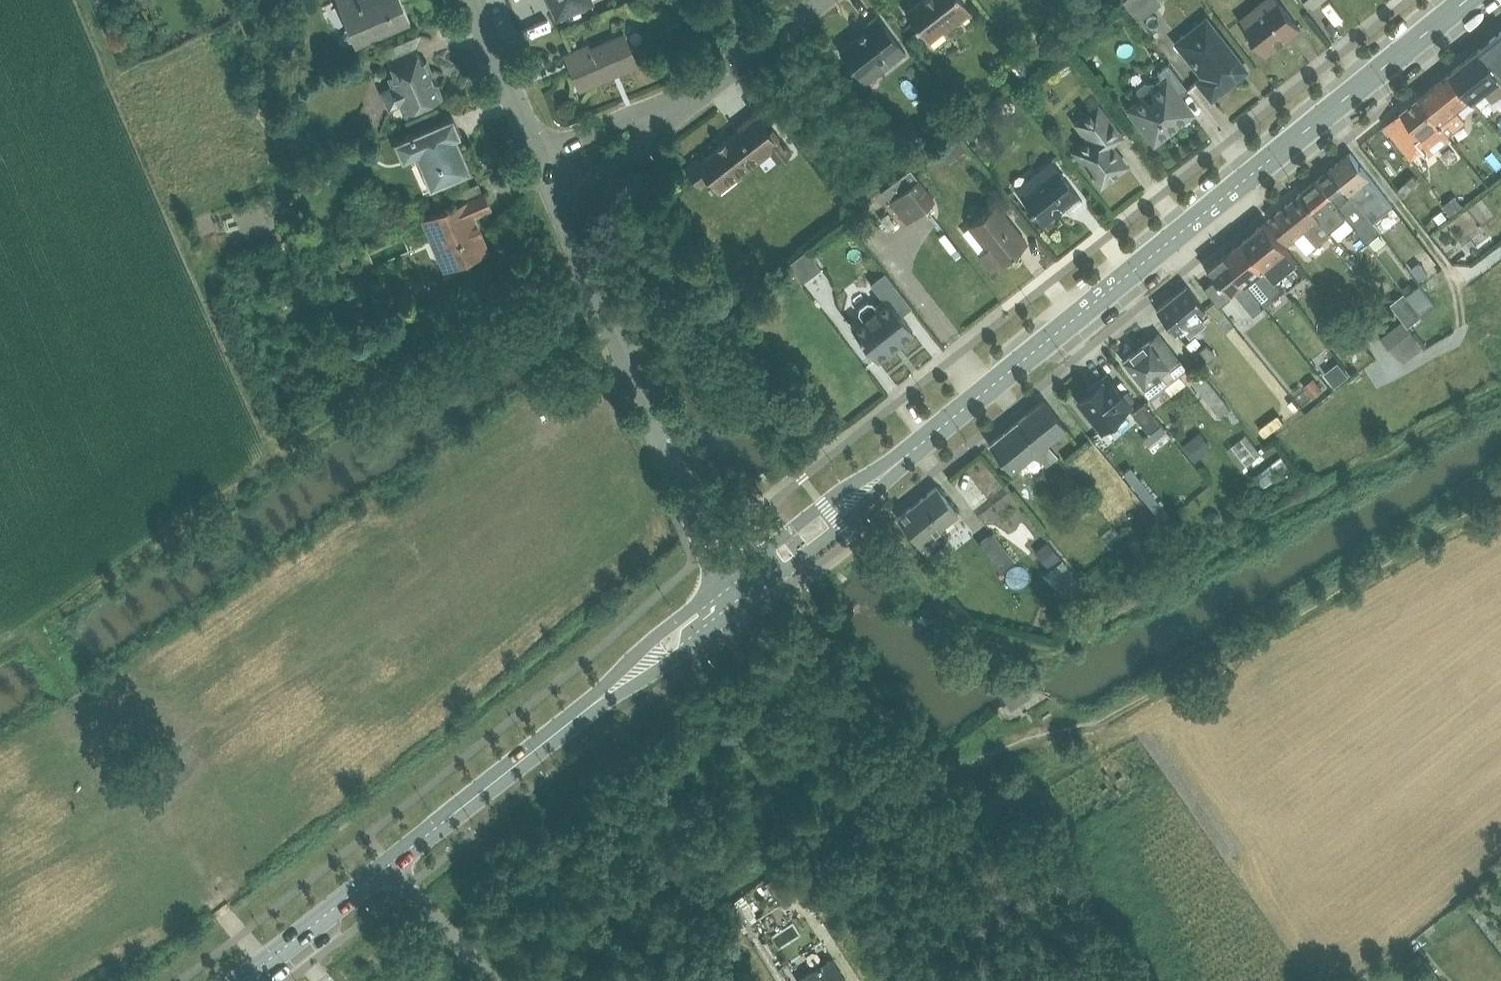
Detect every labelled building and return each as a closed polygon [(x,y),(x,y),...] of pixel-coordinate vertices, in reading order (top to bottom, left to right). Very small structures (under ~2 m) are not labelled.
[(410,21),(401,0),(336,0),(355,44),(410,21)] [(557,17),(593,1),(592,0),(550,0),(557,17)] [(971,13),(961,0),(922,0),(906,13),(929,43),(943,31),(945,34),(971,13)] [(1158,0),(1123,0),(1120,3),(1136,23),(1160,4),(1158,0)] [(1301,29),(1278,0),(1263,0),(1238,19),(1266,56),(1301,29)] [(865,85),(906,53),(877,16),(865,25),(868,30),(839,53),(865,85)] [(1211,99),(1247,71),(1205,17),(1173,42),(1199,77),(1196,79),(1211,99)] [(543,19),(528,25),(531,35),(547,29),(543,19)] [(579,90),(637,65),(623,32),(590,46),(589,44),(564,55),(579,90)] [(1479,50),(1500,77),(1500,32),(1479,50)] [(403,115),(443,98),(437,85),(434,83),(431,78),(432,74),(427,61),(421,63),(414,49),(388,60),(393,75),(388,77),(391,86),(380,91),(388,111),(399,105),(403,115)] [(1500,92),(1500,77),(1479,50),(1451,73),(1472,98),(1474,100),(1487,90),(1493,99),(1500,92)] [(1018,57),(1009,64),(1020,78),(1029,71),(1018,57)] [(1177,123),(1190,113),(1179,98),(1188,91),(1168,66),(1158,73),(1161,77),(1152,85),(1150,83),(1144,83),(1137,89),(1136,94),(1138,97),(1127,106),(1154,141),(1168,131),(1169,132),(1179,125),(1177,123)] [(1472,98),(1451,73),(1419,98),(1449,135),(1466,122),(1457,110),(1472,98)] [(980,96),(966,107),(972,115),(987,104),(980,96)] [(1451,139),(1449,135),(1419,98),(1384,126),(1412,160),(1423,151),(1428,156),(1451,139)] [(1072,149),(1101,185),(1126,166),(1110,145),(1121,137),(1096,104),(1073,123),(1085,139),(1072,149)] [(778,164),(792,154),(773,130),(769,132),(753,113),(733,128),(737,133),(701,160),(698,158),(685,169),(700,188),(709,181),(719,194),(770,154),(778,164)] [(459,136),(452,120),(394,144),(402,162),(416,157),(430,190),(470,173),(455,138),(459,136)] [(1480,166),(1496,171),(1500,157),(1485,152),(1480,166)] [(1361,210),(1383,194),(1350,153),(1330,170),(1361,210)] [(1138,177),(1146,173),(1137,154),(1129,158),(1138,177)] [(1068,212),(1082,200),(1049,160),(1014,188),(1043,225),(1065,207),(1068,212)] [(882,190),(906,222),(935,200),(910,168),(882,190)] [(1361,210),(1330,170),(1319,178),(1347,215),(1368,243),(1380,233),(1361,210)] [(1418,181),(1413,176),(1397,189),(1402,196),(1418,181)] [(1330,229),(1347,215),(1319,178),(1301,193),(1330,229)] [(421,220),(443,271),(489,252),(474,216),(491,209),(485,193),(421,220)] [(1330,229),(1301,193),(1268,219),(1290,244),(1295,238),(1307,253),(1316,246),(1317,247),(1333,233),(1330,229)] [(1443,205),(1450,215),(1462,206),(1454,196),(1443,205)] [(991,272),(1027,244),(996,204),(968,228),(985,250),(979,255),(991,272)] [(1287,292),(1308,275),(1265,222),(1263,224),(1277,241),(1259,255),(1245,238),(1243,240),(1285,290),(1287,292)] [(1285,290),(1243,240),(1223,256),(1265,306),(1285,290)] [(820,268),(806,248),(787,263),(802,283),(820,268)] [(1406,265),(1421,285),(1441,269),(1425,250),(1406,265)] [(1254,315),(1265,306),(1223,256),(1206,270),(1214,280),(1204,289),(1219,307),(1229,299),(1227,295),(1234,290),(1254,315)] [(900,341),(912,332),(901,316),(911,307),(884,272),(870,283),(882,299),(874,305),(872,302),(867,301),(859,308),(858,313),(862,317),(850,327),(865,346),(865,348),(870,355),(873,355),(877,360),(889,350),(890,351),(901,342),(900,341)] [(1420,285),(1407,295),(1422,316),(1436,306),(1420,285)] [(1200,315),(1205,311),(1186,286),(1156,310),(1175,335),(1184,328),(1188,334),(1204,320),(1200,315)] [(1403,320),(1408,326),(1422,316),(1407,295),(1404,293),(1390,304),(1403,320)] [(1213,323),(1230,344),(1240,336),(1223,314),(1213,323)] [(1403,320),(1381,338),(1390,349),(1391,348),(1412,333),(1408,326),(1403,320)] [(1164,387),(1186,369),(1158,333),(1123,361),(1144,386),(1141,388),(1150,400),(1164,388),(1164,387)] [(1351,344),(1342,333),(1330,342),(1340,354),(1351,344)] [(1422,348),(1412,333),(1391,348),(1404,362),(1422,348)] [(1206,344),(1193,355),(1202,365),(1218,352),(1213,346),(1210,349),(1206,344)] [(1316,357),(1331,375),(1330,377),(1338,388),(1353,377),(1328,346),(1316,357)] [(1188,379),(1218,417),(1229,408),(1199,370),(1188,379)] [(1101,431),(1132,407),(1129,403),(1134,399),(1126,390),(1121,393),(1106,375),(1089,389),(1090,391),(1077,402),(1101,431)] [(1304,386),(1313,398),(1323,390),(1314,379),(1304,386)] [(1048,444),(1067,428),(1044,401),(999,437),(989,445),(1012,473),(1036,453),(1046,466),(1058,457),(1048,444)] [(1160,425),(1144,404),(1132,413),(1149,434),(1160,425)] [(1264,433),(1283,419),(1276,410),(1257,424),(1264,433)] [(1213,448),(1201,431),(1182,446),(1196,462),(1213,448)] [(1263,455),(1248,435),(1229,449),(1244,470),(1263,455)] [(1288,465),(1281,457),(1258,476),(1267,487),(1278,477),(1276,475),(1288,465)] [(1164,508),(1140,479),(1133,484),(1156,513),(1164,508)] [(936,533),(959,515),(936,487),(897,518),(928,556),(944,543),(936,533)] [(1087,497),(1072,509),(1079,518),(1094,506),(1087,497)] [(1015,561),(992,533),(978,544),(1001,573),(1015,561)] [(1061,558),(1048,542),(1036,552),(1048,568),(1061,558)] [(1078,579),(1064,560),(1043,575),(1059,594),(1078,579)] [(797,980),(798,980),(847,980),(832,958),(797,980)] [(1362,980),(1376,980),(1383,975),(1377,968),(1362,980)]
